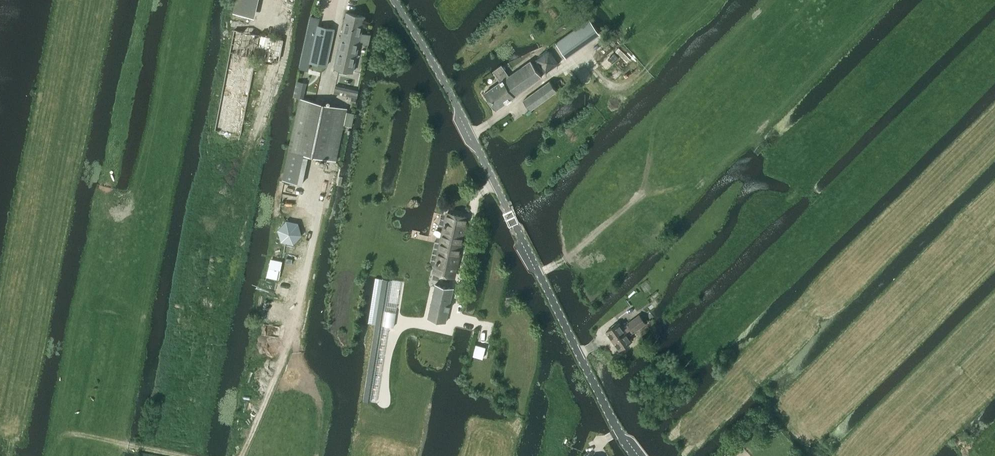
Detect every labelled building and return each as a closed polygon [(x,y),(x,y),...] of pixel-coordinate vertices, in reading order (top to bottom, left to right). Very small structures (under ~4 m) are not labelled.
[(233,13),(255,18),(259,0),(236,0),(233,13)] [(369,45),(371,35),(362,33),(365,17),(346,12),(334,68),(353,72),(360,41),(363,42),(363,44),(369,45)] [(318,25),(311,57),(328,61),(335,29),(318,25)] [(572,31),(582,45),(590,39),(580,25),(572,31)] [(279,61),(283,40),(234,30),(223,91),(215,130),(240,135),(249,91),(256,55),(279,61)] [(542,77),(531,61),(509,76),(501,66),(493,71),(500,82),(485,93),(496,109),(514,97),(514,96),(542,77)] [(530,110),(557,91),(550,81),(523,100),(530,110)] [(352,92),(350,103),(356,104),(358,93),(352,92)] [(336,161),(347,108),(300,98),(288,151),(289,151),(282,180),(298,183),(304,154),(336,161)] [(446,212),(433,272),(454,277),(467,217),(446,212)] [(368,367),(366,379),(365,385),(363,400),(365,400),(368,401),(371,401),(376,401),(380,376),(375,375),(375,373),(380,374),(383,358),(378,358),(378,355),(383,356),(388,326),(394,327),(396,312),(401,282),(390,280),(390,279),(382,278),(368,367)] [(435,284),(428,318),(446,322),(453,288),(435,284)] [(640,328),(645,324),(639,316),(634,319),(640,328)] [(619,350),(632,341),(629,336),(640,328),(634,319),(629,323),(631,327),(613,341),(619,350)] [(623,328),(619,323),(606,332),(613,341),(631,327),(629,323),(623,328)] [(475,345),(473,356),(483,359),(486,347),(475,345)]
